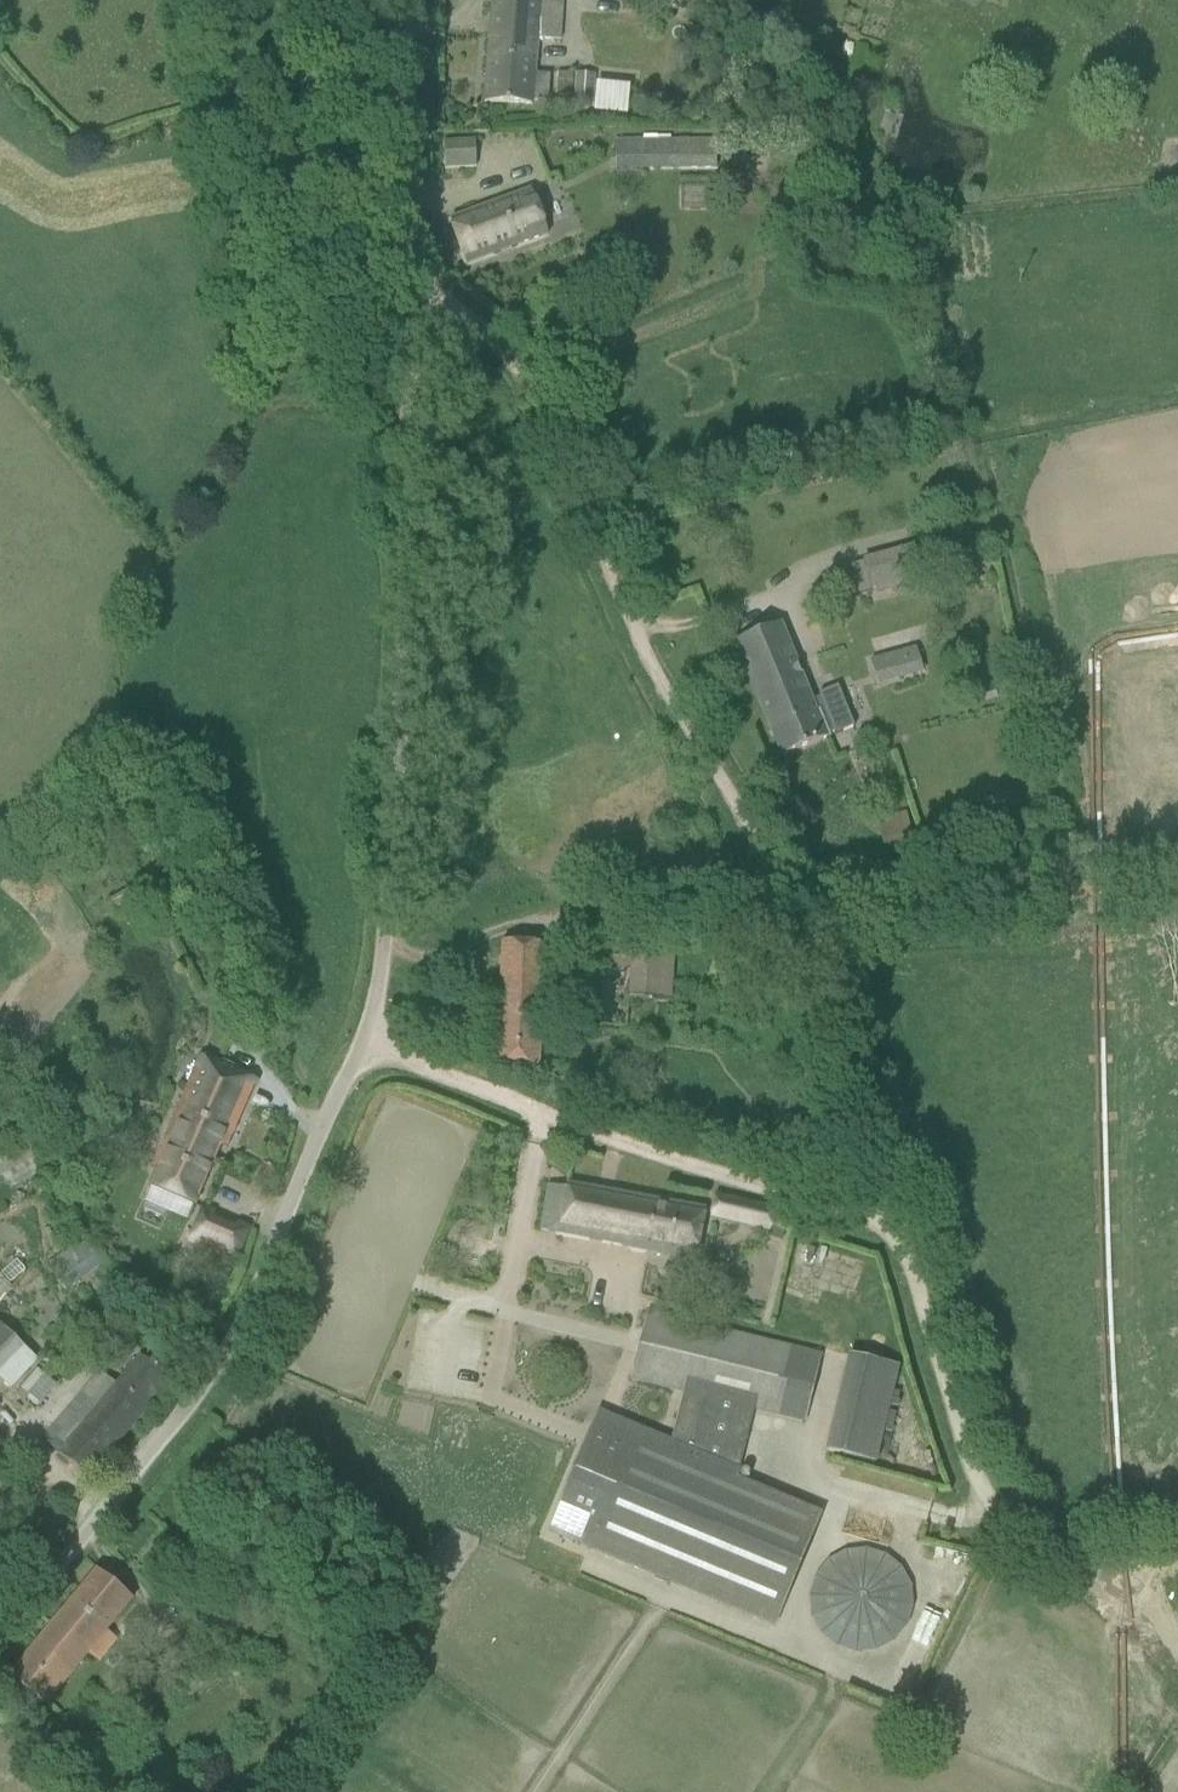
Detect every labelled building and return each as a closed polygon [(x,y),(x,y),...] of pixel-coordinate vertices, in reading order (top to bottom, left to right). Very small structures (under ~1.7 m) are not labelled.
[(536,107),(536,102),(542,102),(543,97),(552,97),(554,75),(537,75),(539,39),(561,40),(563,3),(493,0),(488,0),(483,104),(536,107)] [(557,96),(571,96),(571,101),(596,102),(597,75),(558,73),(557,96)] [(444,168),(476,167),(475,141),(443,142),(444,168)] [(712,142),(631,143),(631,169),(712,168),(712,142)] [(466,265),(547,235),(531,191),(450,220),(466,265)] [(917,586),(908,550),(860,563),(869,599),(917,586)] [(736,642),(782,756),(831,736),(830,735),(835,733),(836,736),(855,729),(839,688),(820,696),(821,699),(812,703),(780,624),(736,642)] [(916,650),(895,656),(902,680),(923,674),(916,650)] [(906,813),(877,819),(882,845),(912,839),(906,813)] [(826,865),(833,883),(844,878),(837,860),(826,865)] [(627,998),(671,1001),(674,944),(630,940),(627,998)] [(499,943),(493,1065),(536,1068),(538,1029),(555,1030),(560,947),(499,943)] [(144,1201),(136,1219),(159,1229),(166,1211),(172,1214),(178,1199),(195,1206),(221,1146),(227,1149),(256,1082),(234,1072),(200,1057),(168,1131),(173,1134),(144,1201)] [(0,1161),(0,1202),(61,1165),(42,1136),(0,1161)] [(256,1180),(268,1185),(275,1169),(263,1164),(256,1180)] [(549,1185),(541,1228),(628,1244),(627,1248),(647,1252),(648,1247),(656,1249),(671,1252),(670,1256),(697,1261),(706,1207),(570,1182),(569,1188),(549,1185)] [(91,1192),(82,1196),(88,1209),(97,1205),(91,1192)] [(774,1220),(777,1208),(718,1195),(717,1199),(716,1201),(712,1220),(771,1234),(773,1222),(774,1220)] [(189,1241),(234,1261),(248,1230),(203,1210),(189,1241)] [(85,1239),(48,1266),(65,1291),(103,1264),(85,1239)] [(595,1422),(552,1524),(562,1528),(777,1618),(819,1515),(736,1481),(754,1411),(804,1423),(820,1359),(790,1352),(791,1348),(648,1313),(631,1380),(683,1393),(669,1452),(605,1426),(595,1422)] [(24,1348),(5,1331),(0,1326),(0,1373),(24,1348)] [(41,1438),(87,1478),(171,1383),(140,1354),(113,1385),(99,1373),(41,1438)] [(875,1463),(898,1368),(849,1356),(825,1452),(875,1463)] [(36,1371),(20,1390),(40,1406),(56,1387),(36,1371)] [(852,1537),(794,1608),(848,1653),(859,1640),(877,1655),(925,1597),(852,1537)] [(94,1570),(9,1675),(28,1690),(47,1706),(90,1653),(99,1660),(115,1641),(105,1633),(132,1601),(113,1585),(94,1570)]
